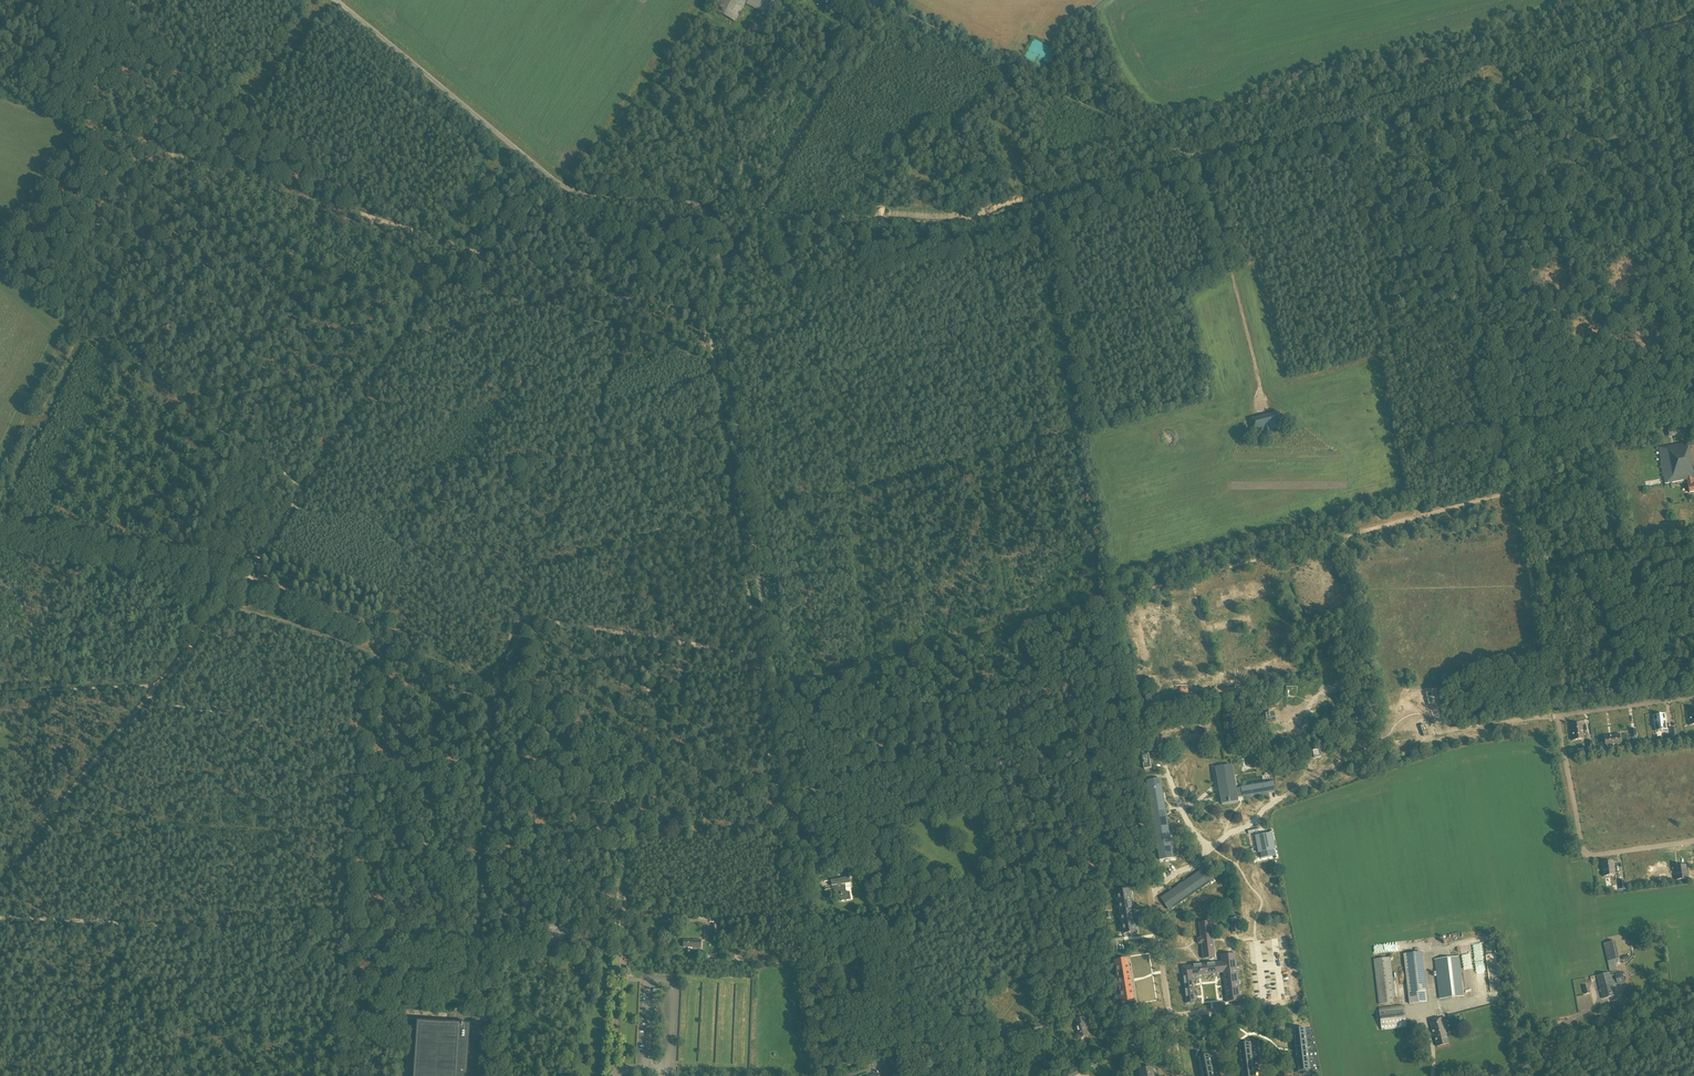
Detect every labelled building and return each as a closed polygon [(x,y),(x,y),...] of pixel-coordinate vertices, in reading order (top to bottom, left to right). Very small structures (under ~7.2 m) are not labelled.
[(716,12),(736,22),(746,0),(722,0),(716,12)] [(745,4),(767,15),(775,0),(747,0),(745,4)] [(1282,426),(1279,412),(1248,419),(1252,433),(1262,431),(1264,437),(1274,434),(1272,428),(1282,426)] [(1687,479),(1692,478),(1693,478),(1687,442),(1658,448),(1665,483),(1687,479)] [(1293,697),(1298,692),(1290,684),(1286,689),(1293,697)] [(1179,685),(1180,693),(1189,692),(1189,685),(1179,685)] [(1433,693),(1425,694),(1428,705),(1433,704),(1433,693)] [(1338,707),(1347,705),(1345,697),(1337,698),(1338,707)] [(1264,712),(1264,723),(1275,723),(1275,712),(1264,712)] [(1364,712),(1352,714),(1354,722),(1366,720),(1364,712)] [(1653,715),(1655,731),(1661,731),(1662,731),(1662,730),(1667,730),(1665,714),(1653,715)] [(1572,741),(1584,739),(1582,724),(1570,725),(1572,741)] [(1621,745),(1620,734),(1604,736),(1605,748),(1621,745)] [(1150,769),(1148,756),(1142,757),(1144,770),(1150,769)] [(1271,783),(1267,784),(1241,788),(1236,789),(1232,766),(1231,766),(1229,766),(1216,768),(1221,796),(1222,802),(1222,805),(1237,802),(1238,802),(1238,801),(1237,798),(1243,797),(1268,793),(1269,793),(1272,792),(1271,783)] [(1148,791),(1159,860),(1159,861),(1161,860),(1168,859),(1174,858),(1171,839),(1170,835),(1170,832),(1169,830),(1168,822),(1167,814),(1166,810),(1166,808),(1165,803),(1163,792),(1161,778),(1146,780),(1148,791)] [(1272,833),(1268,834),(1262,835),(1261,832),(1259,833),(1256,833),(1256,835),(1256,836),(1255,836),(1258,847),(1259,852),(1259,853),(1275,850),(1272,833)] [(1613,861),(1601,863),(1603,876),(1615,875),(1613,861)] [(1676,880),(1688,878),(1686,865),(1674,867),(1676,880)] [(1160,898),(1169,909),(1213,878),(1204,867),(1202,868),(1199,870),(1183,882),(1178,885),(1172,889),(1171,891),(1160,898)] [(842,901),(847,900),(850,900),(849,892),(846,892),(845,884),(850,883),(849,876),(845,876),(845,878),(831,880),(831,885),(835,885),(837,898),(841,897),(842,901)] [(1136,932),(1129,890),(1117,893),(1123,934),(1136,932)] [(1237,917),(1231,918),(1231,922),(1232,932),(1239,931),(1238,921),(1238,918),(1237,917)] [(1199,923),(1201,938),(1198,938),(1198,940),(1199,942),(1199,944),(1202,944),(1204,959),(1215,958),(1215,957),(1215,956),(1212,934),(1211,922),(1207,922),(1199,923)] [(712,928),(705,927),(704,938),(708,938),(708,933),(711,933),(716,933),(716,925),(712,924),(712,928)] [(684,939),(683,946),(693,947),(693,948),(701,949),(701,939),(693,939),(693,940),(684,939)] [(1606,943),(1603,944),(1608,964),(1617,962),(1617,963),(1620,962),(1614,941),(1606,943)] [(1427,1002),(1422,953),(1421,952),(1404,954),(1409,1004),(1427,1002)] [(1205,964),(1183,967),(1187,1003),(1195,1002),(1195,1001),(1194,994),(1193,988),(1193,982),(1192,977),(1196,976),(1202,976),(1212,974),(1213,974),(1219,974),(1223,973),(1224,976),(1225,982),(1225,983),(1225,989),(1226,990),(1226,994),(1227,1000),(1227,1001),(1227,1002),(1240,1001),(1240,999),(1235,953),(1222,955),(1222,960),(1222,962),(1205,964)] [(1463,996),(1458,956),(1435,959),(1440,999),(1463,996)] [(1390,957),(1373,959),(1379,1004),(1399,1001),(1398,998),(1395,998),(1390,957)] [(1122,1003),(1134,1001),(1135,1001),(1128,960),(1116,962),(1122,1003)] [(1618,969),(1618,966),(1617,963),(1617,962),(1608,964),(1609,971),(1618,969)] [(1606,974),(1612,996),(1615,995),(1614,990),(1615,990),(1613,985),(1617,984),(1618,985),(1625,983),(1622,972),(1615,974),(1615,975),(1610,976),(1609,973),(1606,974)] [(1597,976),(1600,986),(1603,998),(1610,997),(1612,996),(1606,974),(1597,976)] [(1406,1027),(1405,1016),(1404,1005),(1379,1008),(1381,1030),(1406,1027)] [(1077,1019),(1079,1025),(1076,1026),(1079,1037),(1088,1035),(1085,1023),(1086,1023),(1084,1017),(1077,1019)] [(470,1024),(416,1020),(415,1033),(415,1034),(412,1075),(466,1075),(470,1024)] [(1034,1031),(1039,1030),(1049,1028),(1048,1021),(1038,1023),(1033,1024),(1034,1031)] [(1241,1045),(1245,1075),(1263,1075),(1259,1043),(1241,1045)] [(1200,1058),(1203,1075),(1222,1075),(1217,1055),(1200,1058)] [(870,1075),(869,1075),(893,1075),(898,1074),(896,1067),(899,1066),(900,1066),(897,1056),(893,1058),(894,1061),(887,1063),(889,1069),(870,1075)] [(1153,1068),(1140,1070),(1141,1075),(1155,1075),(1153,1068)]
